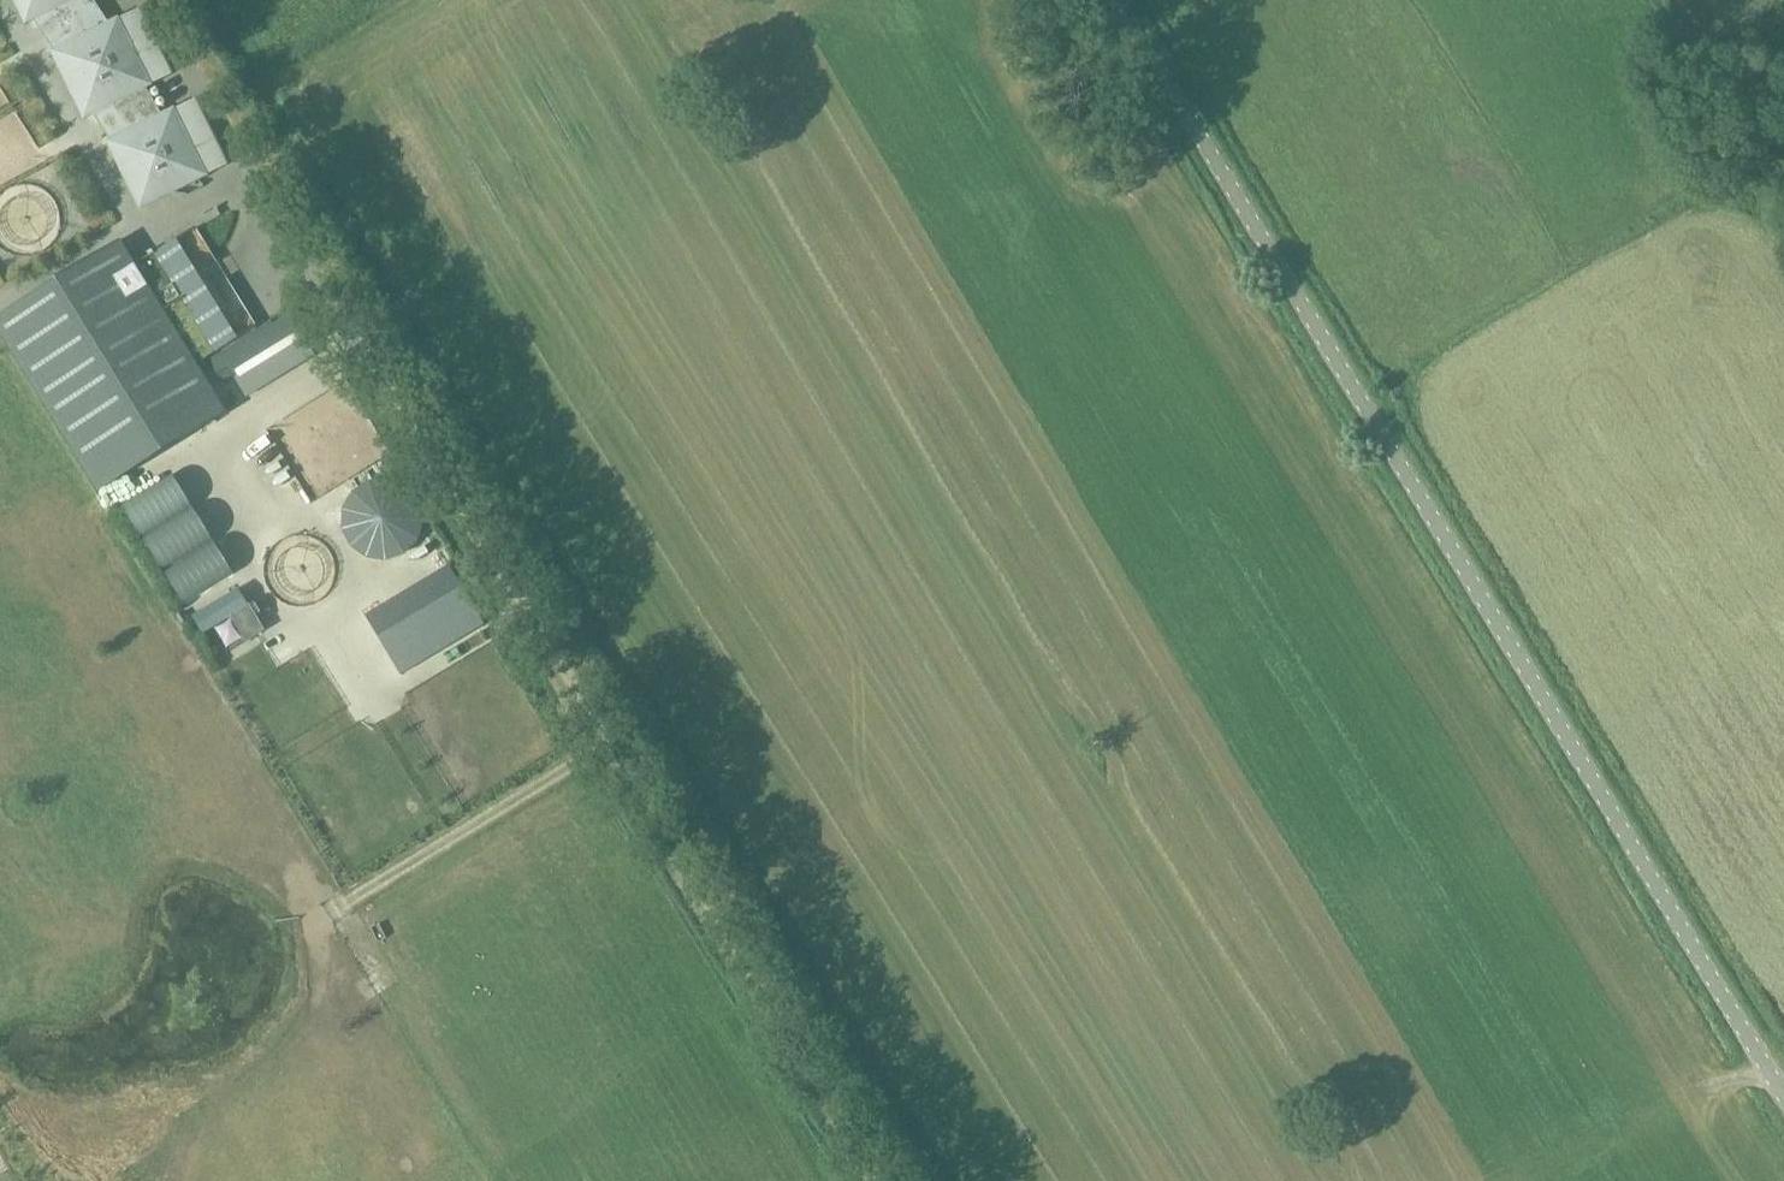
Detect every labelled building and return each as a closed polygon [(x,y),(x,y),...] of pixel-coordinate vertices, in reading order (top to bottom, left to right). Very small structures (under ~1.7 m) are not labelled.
[(29,25),(36,21),(58,50),(52,52),(85,122),(96,117),(111,142),(108,143),(141,211),(209,178),(176,109),(163,115),(147,90),(154,87),(121,19),(108,25),(93,0),(18,0),(29,25)] [(122,244),(0,319),(0,330),(100,491),(226,413),(197,366),(238,340),(177,242),(136,267),(122,244)] [(272,324),(210,362),(221,380),(233,373),(248,398),(316,357),(291,316),(274,327),(272,324)] [(366,557),(381,560),(393,558),(405,553),(414,544),(421,533),(423,521),(421,506),(414,494),(403,484),(390,479),(375,479),(362,484),(350,494),(343,507),(341,522),(345,536),(354,548),(366,557)] [(368,617),(402,675),(411,670),(422,664),(485,626),(450,568),(368,617)] [(238,589),(192,618),(202,634),(230,617),(246,642),(264,631),(238,589)]
